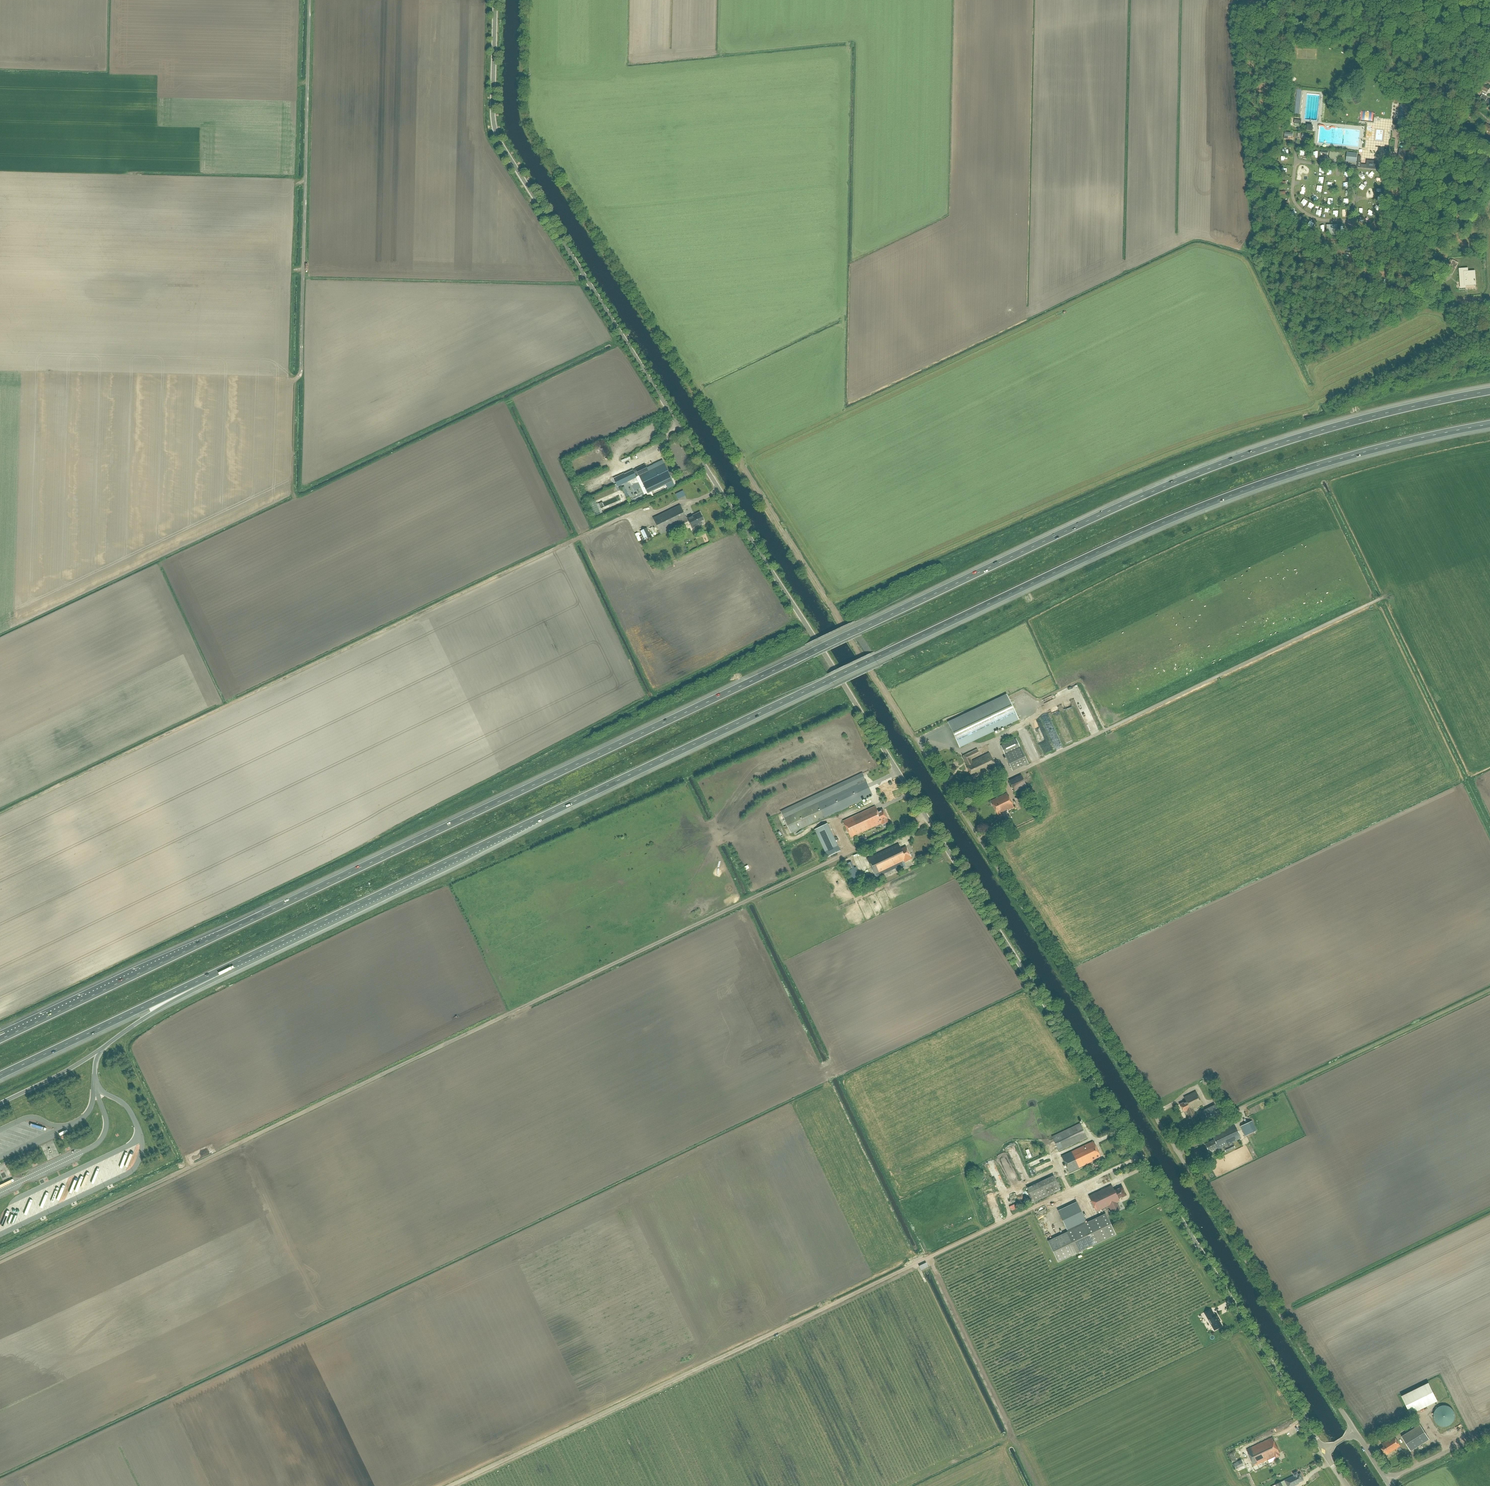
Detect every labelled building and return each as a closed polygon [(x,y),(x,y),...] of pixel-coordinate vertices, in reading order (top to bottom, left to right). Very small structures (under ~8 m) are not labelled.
[(1482,95),(1480,100),(1485,103),(1485,102),(1489,105),(1489,101),(1487,99),(1482,95)] [(1404,123),(1407,123),(1409,106),(1404,105),(1400,105),(1399,120),(1398,125),(1403,125),(1404,123)] [(1330,152),(1329,159),(1339,160),(1340,153),(1330,152)] [(1349,154),(1348,163),(1356,164),(1357,154),(1349,154)] [(1361,156),(1359,156),(1358,167),(1385,170),(1386,158),(1384,158),(1383,163),(1382,163),(1382,167),(1374,166),(1374,161),(1370,161),(1369,165),(1361,165),(1361,161),(1360,161),(1361,156)] [(1337,226),(1326,226),(1326,234),(1329,234),(1329,236),(1334,236),(1334,234),(1337,234),(1337,226)] [(1458,263),(1453,260),(1449,267),(1455,270),(1458,263)] [(1468,272),(1468,268),(1459,269),(1460,288),(1465,288),(1465,286),(1476,285),(1475,271),(1468,272)] [(671,478),(664,464),(648,471),(645,465),(636,469),(646,491),(671,478)] [(623,475),(614,479),(618,486),(626,482),(627,483),(637,478),(633,470),(630,471),(630,473),(624,476),(623,475)] [(700,523),(704,521),(700,512),(696,515),(691,517),(691,516),(686,518),(680,505),(653,518),(661,534),(689,521),(691,525),(693,529),(701,526),(700,523)] [(651,537),(647,528),(640,531),(645,540),(651,537)] [(917,598),(904,604),(906,607),(918,601),(917,598)] [(1019,720),(1006,694),(947,723),(959,749),(1019,720)] [(1081,707),(1086,705),(1082,696),(1077,699),(1081,707)] [(1028,764),(1016,739),(1000,746),(1013,772),(1028,764)] [(980,755),(977,749),(963,756),(967,764),(966,764),(973,779),(996,767),(989,753),(972,762),(970,759),(980,755)] [(873,795),(862,773),(780,811),(791,833),(826,817),(873,795)] [(1026,786),(1021,775),(1009,781),(1015,792),(1026,786)] [(1014,808),(1006,793),(991,801),(999,818),(1003,815),(1002,814),(1014,808)] [(878,812),(875,806),(843,821),(851,838),(881,823),(882,825),(888,822),(882,810),(878,812)] [(828,825),(815,831),(826,854),(839,848),(828,825)] [(901,849),(898,844),(867,859),(875,875),(904,861),(905,862),(911,859),(906,847),(901,849)] [(860,879),(855,868),(848,871),(853,883),(860,879)] [(164,954),(149,962),(151,966),(166,959),(164,954)] [(1202,1105),(1195,1092),(1184,1097),(1186,1101),(1180,1104),(1183,1112),(1186,1111),(1190,1118),(1195,1115),(1193,1109),(1202,1105)] [(1217,1114),(1214,1106),(1202,1112),(1206,1119),(1217,1114)] [(1256,1131),(1251,1121),(1240,1126),(1245,1136),(1256,1131)] [(1087,1138),(1080,1124),(1052,1137),(1059,1151),(1087,1138)] [(1205,1144),(1206,1146),(1237,1131),(1234,1124),(1211,1135),(1214,1140),(1205,1144)] [(1237,1131),(1206,1146),(1209,1152),(1218,1148),(1218,1149),(1241,1138),(1237,1131)] [(1100,1156),(1093,1141),(1061,1156),(1069,1172),(1092,1161),(1092,1160),(1100,1156)] [(97,1176),(100,1178),(106,1165),(103,1164),(97,1176)] [(1060,1190),(1054,1175),(1027,1188),(1034,1202),(1060,1190)] [(1114,1191),(1112,1185),(1089,1196),(1096,1211),(1108,1206),(1112,1213),(1120,1209),(1117,1203),(1118,1202),(1117,1201),(1119,1201),(1118,1199),(1126,1195),(1122,1187),(1114,1191)] [(1054,1213),(1063,1231),(1081,1222),(1072,1204),(1054,1213)] [(1116,1234),(1106,1213),(1048,1241),(1058,1262),(1116,1234)] [(921,1270),(929,1267),(927,1261),(919,1264),(921,1270)] [(1211,1310),(1204,1314),(1207,1317),(1207,1318),(1209,1320),(1208,1320),(1214,1330),(1222,1325),(1219,1320),(1220,1320),(1217,1315),(1214,1316),(1213,1314),(1214,1314),(1211,1310)] [(1437,1401),(1428,1383),(1401,1396),(1410,1414),(1437,1401)] [(1455,1417),(1455,1416),(1455,1415),(1455,1414),(1454,1413),(1454,1412),(1454,1411),(1453,1411),(1453,1410),(1452,1409),(1452,1408),(1451,1408),(1450,1407),(1449,1407),(1449,1406),(1448,1406),(1447,1406),(1446,1405),(1445,1405),(1444,1405),(1443,1405),(1442,1405),(1441,1406),(1440,1406),(1439,1406),(1439,1407),(1438,1407),(1437,1408),(1436,1408),(1436,1409),(1435,1410),(1435,1411),(1434,1411),(1434,1412),(1433,1413),(1433,1414),(1433,1415),(1433,1416),(1433,1417),(1433,1418),(1433,1419),(1434,1420),(1434,1421),(1435,1421),(1435,1422),(1436,1423),(1436,1424),(1437,1424),(1438,1425),(1439,1425),(1439,1426),(1440,1426),(1441,1426),(1442,1427),(1443,1427),(1444,1427),(1445,1427),(1446,1427),(1447,1426),(1448,1426),(1449,1426),(1449,1425),(1450,1425),(1451,1424),(1452,1424),(1452,1423),(1453,1422),(1453,1421),(1454,1421),(1454,1420),(1454,1419),(1455,1418),(1455,1417)] [(1402,1436),(1411,1451),(1429,1439),(1428,1438),(1429,1437),(1420,1423),(1401,1435),(1402,1436)] [(1400,1446),(1394,1436),(1382,1444),(1384,1447),(1381,1448),(1384,1453),(1385,1452),(1387,1455),(1400,1446)] [(1279,1451),(1272,1437),(1247,1449),(1255,1466),(1275,1456),(1276,1458),(1280,1456),(1278,1452),(1279,1451)] [(1297,1472),(1293,1474),(1294,1475),(1284,1480),(1287,1485),(1294,1485),(1299,1484),(1298,1482),(1303,1480),(1302,1478),(1303,1478),(1301,1474),(1298,1475),(1297,1472)]
